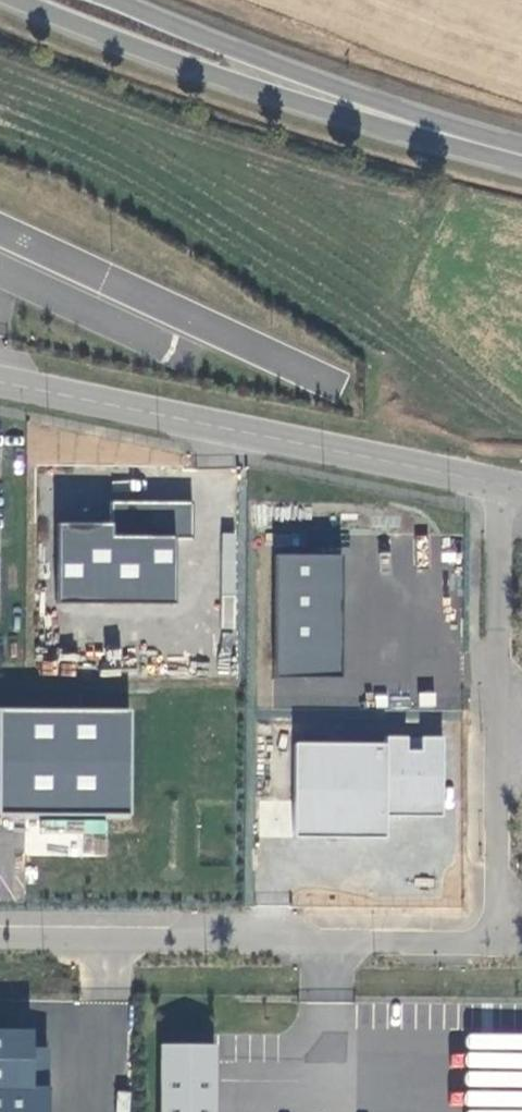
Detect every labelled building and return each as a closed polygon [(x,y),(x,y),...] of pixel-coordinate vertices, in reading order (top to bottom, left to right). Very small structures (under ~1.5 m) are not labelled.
[(58,602),(176,602),(176,538),(192,538),(192,500),(111,501),(111,521),(58,522),(58,602)] [(234,574),(235,532),(224,532),(223,573),(234,574)] [(344,555),(277,553),(274,674),(340,676),(344,555)] [(294,834),(389,835),(389,813),(445,814),(447,740),(296,737),(294,834)] [(0,1028),(0,1111),(50,1111),(51,1085),(48,1085),(48,1045),(35,1045),(35,1029),(0,1028)] [(216,1045),(162,1045),(162,1111),(216,1111),(216,1045)] [(129,1091),(117,1091),(117,1111),(129,1111),(129,1091)]
